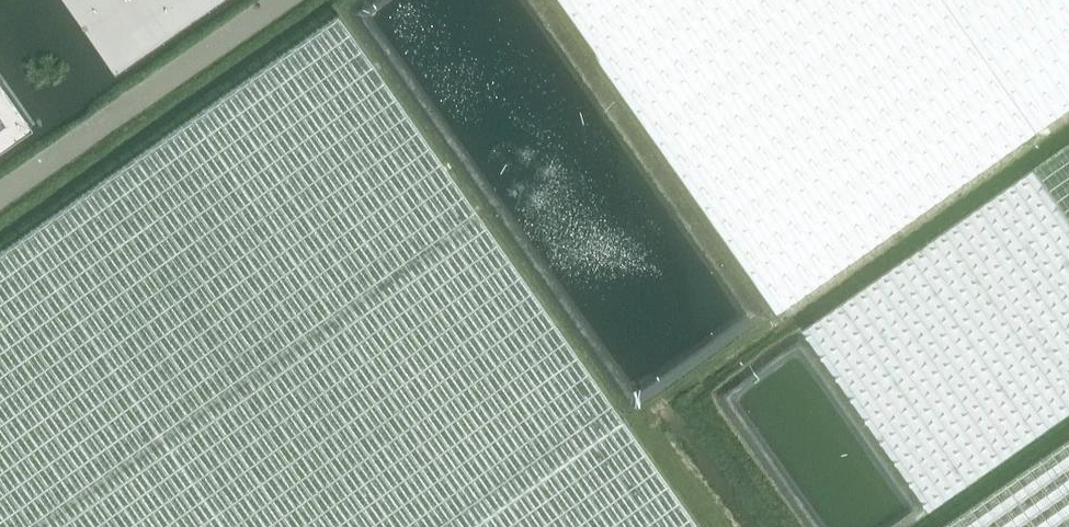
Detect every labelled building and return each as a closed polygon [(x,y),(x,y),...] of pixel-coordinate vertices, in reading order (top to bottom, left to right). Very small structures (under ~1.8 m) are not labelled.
[(116,67),(212,0),(69,0),(116,67)] [(779,311),(1038,128),(1068,107),(1068,0),(561,0),(779,311)] [(340,14),(0,253),(0,526),(701,526),(340,14)] [(33,123),(3,80),(4,80),(0,74),(0,145),(33,123)] [(804,329),(931,510),(1068,414),(1068,143),(804,329)] [(943,526),(1068,526),(1068,440),(943,526)]
